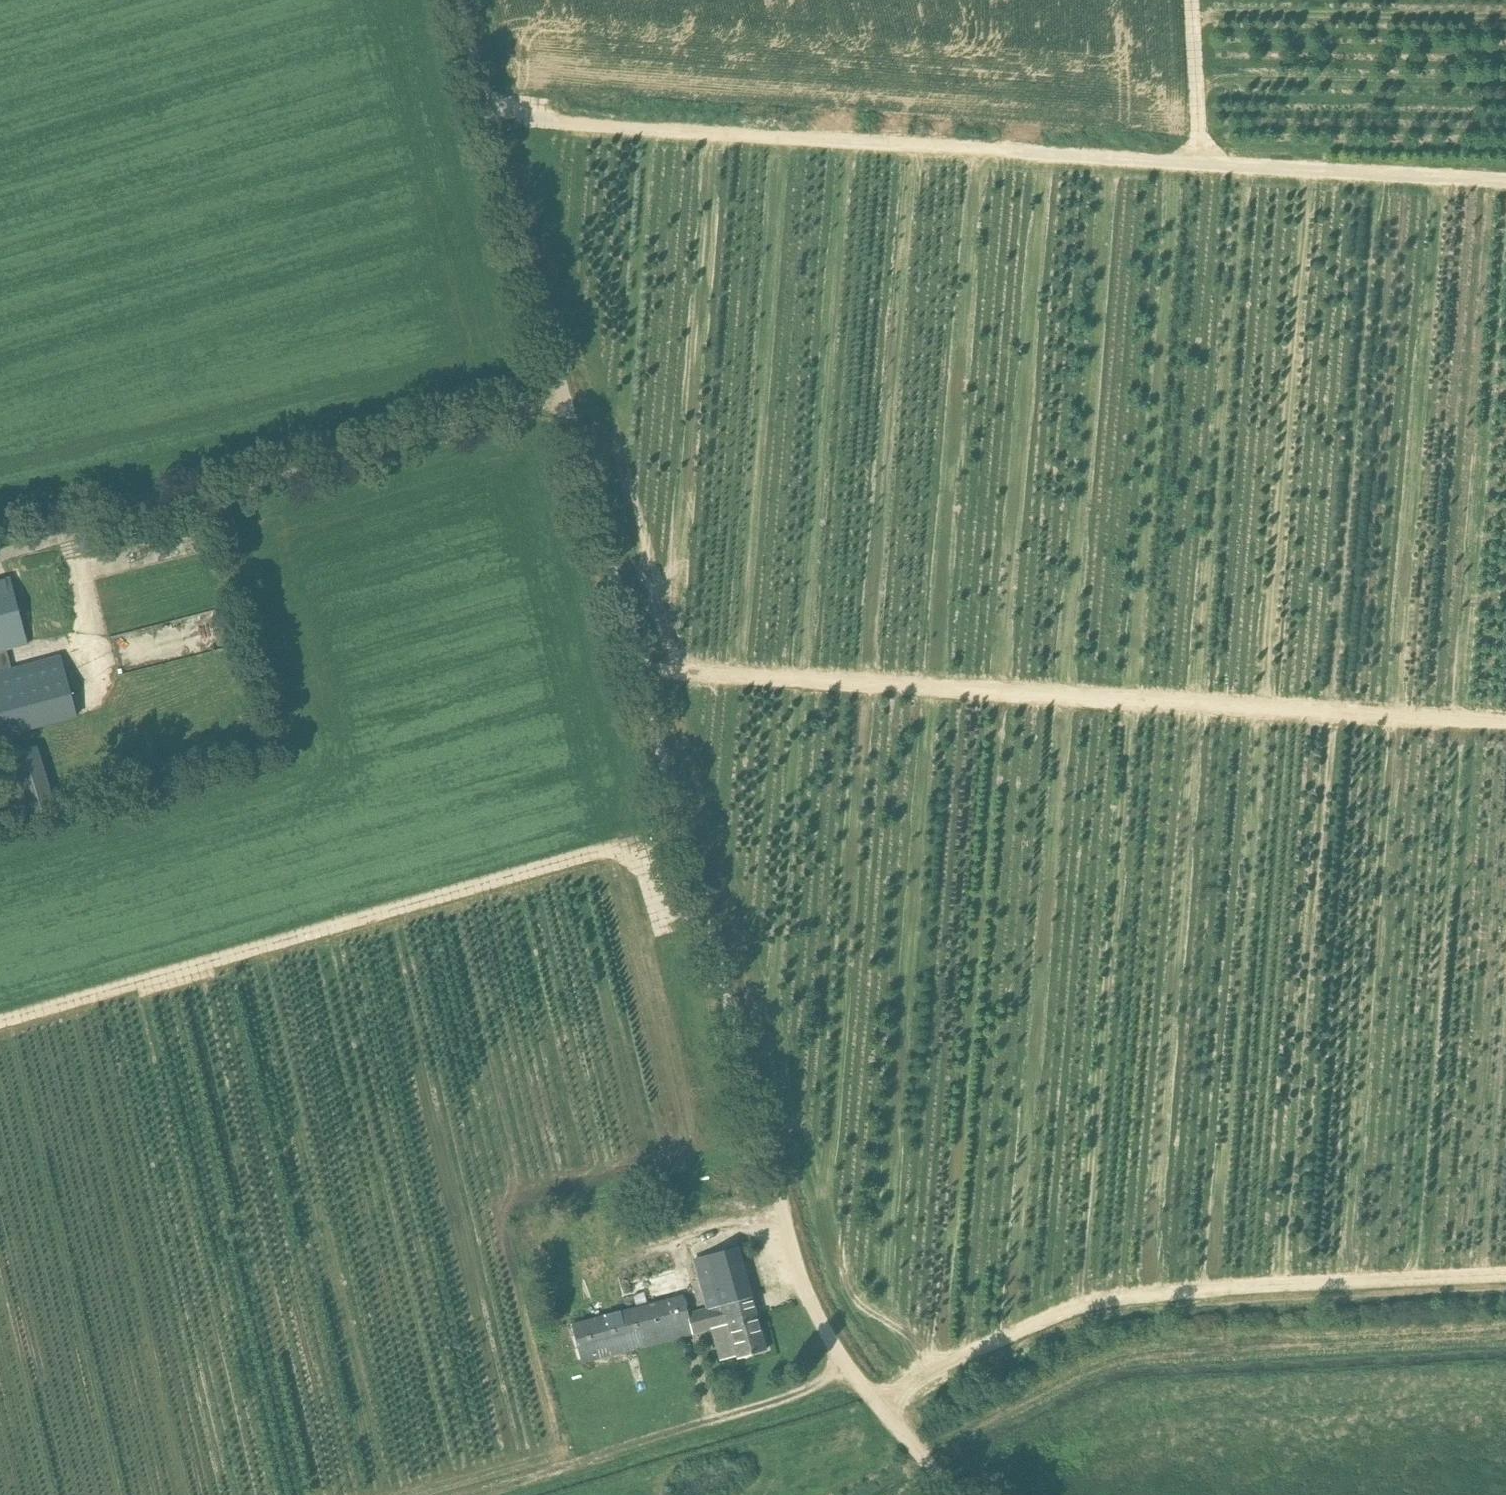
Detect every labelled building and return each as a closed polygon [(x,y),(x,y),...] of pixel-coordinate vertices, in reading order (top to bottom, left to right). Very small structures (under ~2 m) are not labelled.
[(0,580),(0,736),(78,716),(62,656),(12,669),(6,649),(25,645),(8,578),(0,580)] [(34,746),(10,753),(28,814),(52,807),(34,746)] [(729,1323),(733,1338),(738,1357),(766,1350),(739,1247),(695,1259),(708,1308),(688,1314),(684,1298),(683,1298),(682,1295),(573,1324),(583,1363),(678,1337),(677,1337),(729,1323)] [(641,1294),(635,1296),(637,1304),(646,1302),(644,1295),(641,1294)]
